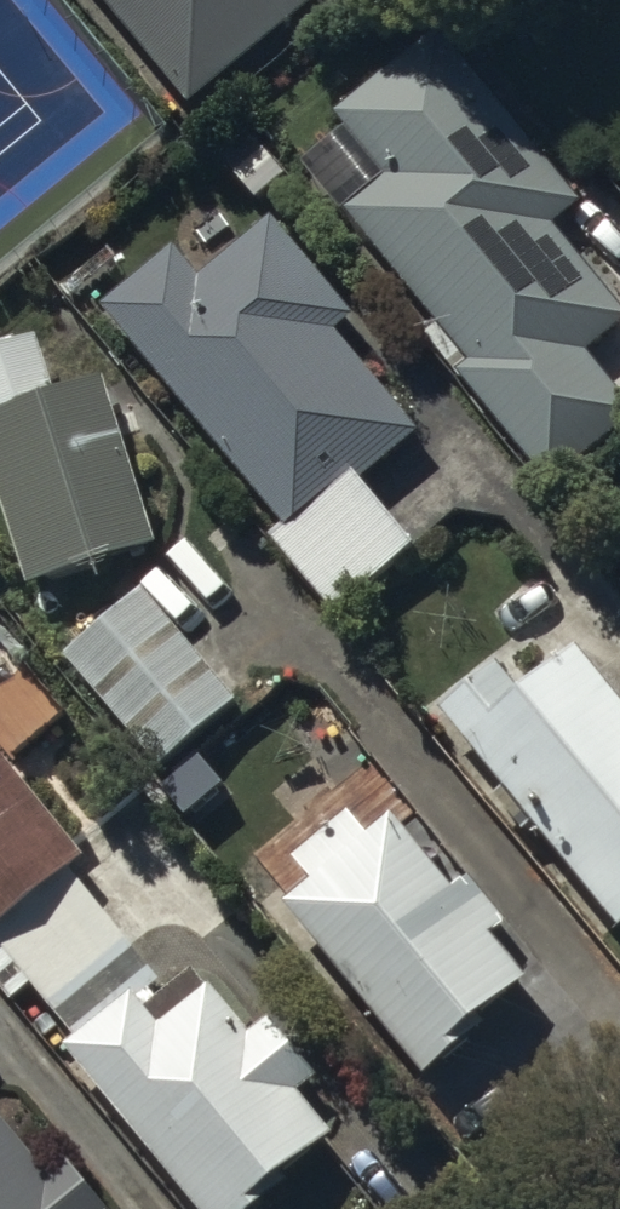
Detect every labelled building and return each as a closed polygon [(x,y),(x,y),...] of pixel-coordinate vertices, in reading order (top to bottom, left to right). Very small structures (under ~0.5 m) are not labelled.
[(189,87),(292,0),(115,0),(189,87)] [(344,198),(467,349),(453,361),(548,479),(619,421),(619,386),(584,342),(619,313),(619,301),(555,220),(588,193),(444,15),(337,102),(386,163),(344,198)] [(173,235),(100,295),(279,512),(267,522),(331,600),(412,533),(358,469),(417,420),(332,317),(349,302),(271,208),(199,267),(173,235)] [(0,335),(0,504),(24,576),(155,533),(99,361),(52,377),(34,323),(0,335)] [(236,689),(137,575),(55,646),(154,760),(236,689)] [(576,631),(519,677),(495,647),(438,692),(505,776),(494,785),(515,812),(526,802),(617,916),(619,914),(619,687),(576,631)] [(11,994),(33,977),(73,1026),(63,1034),(205,1208),(244,1208),(290,1172),(281,1159),(330,1119),(298,1080),(317,1065),(268,1006),(249,1022),(195,956),(164,981),(64,858),(83,843),(9,752),(46,722),(7,674),(0,680),(0,980),(11,994)] [(363,824),(346,803),(293,846),(310,866),(282,889),(423,1063),(486,1012),(480,1004),(527,967),(495,928),(508,918),(468,869),(454,880),(390,802),(363,824)] [(109,1202),(64,1149),(47,1163),(0,1107),(0,1208),(101,1208),(109,1202)]
